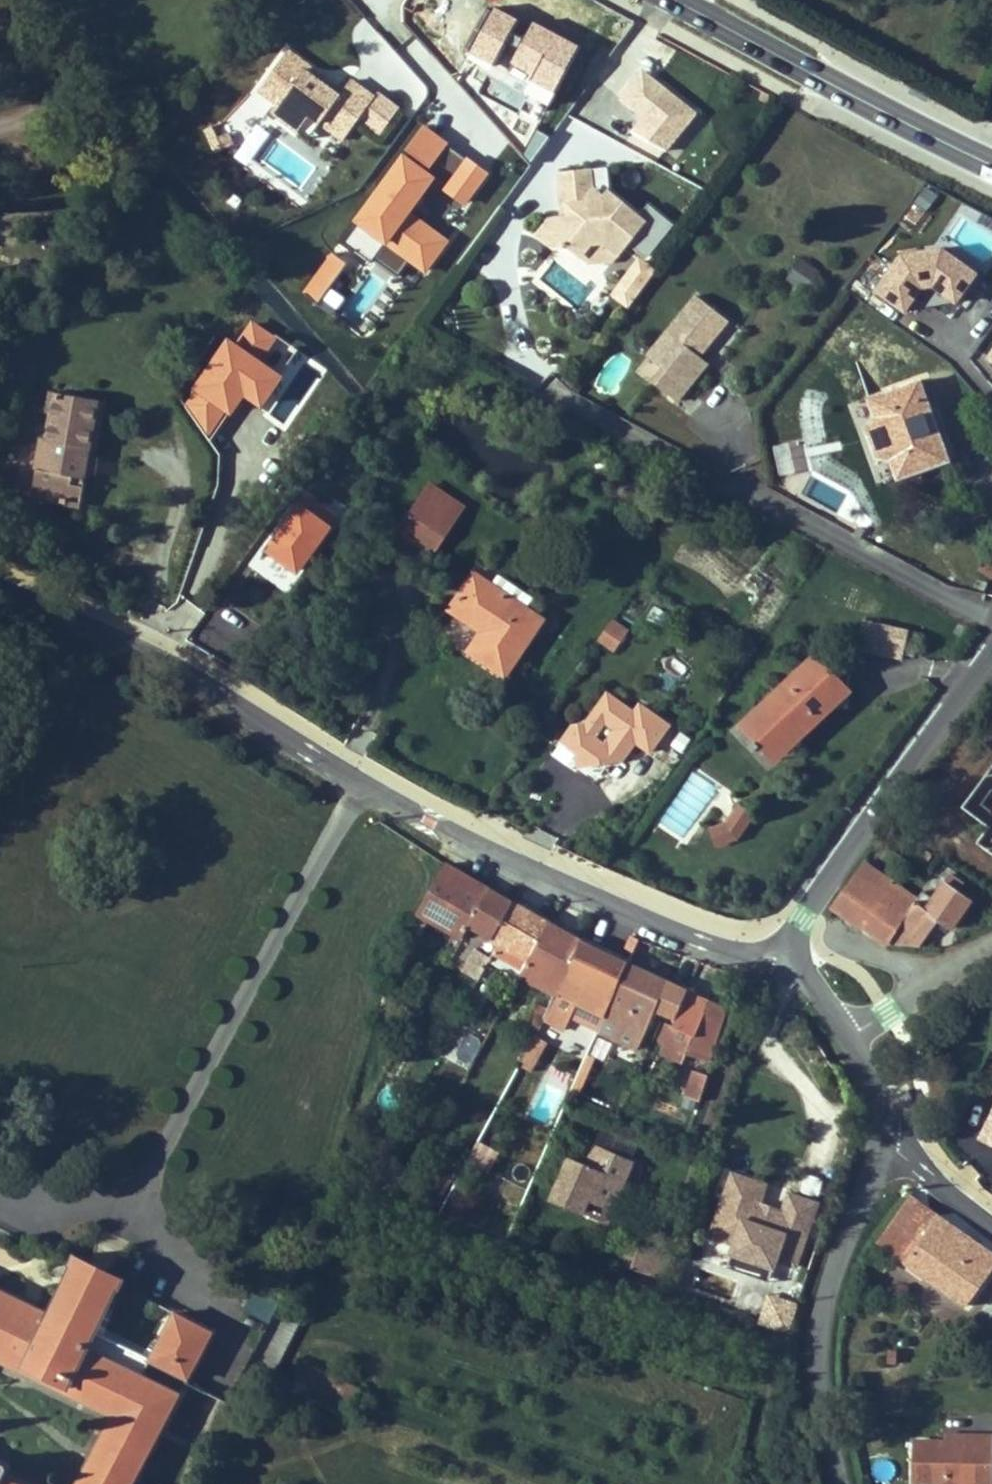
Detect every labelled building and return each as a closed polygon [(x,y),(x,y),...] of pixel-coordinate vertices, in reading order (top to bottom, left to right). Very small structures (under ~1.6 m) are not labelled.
[(401,49),(435,88),(448,77),(414,37),(401,49)] [(320,74),(289,52),(260,92),(279,105),(274,112),(300,131),(311,115),(323,123),(334,107),(358,125),(362,119),(377,98),(353,81),(345,91),(341,97),(316,79),(320,74)] [(698,118),(628,67),(608,94),(679,146),(698,118)] [(341,97),(345,91),(320,74),(316,79),(341,97)] [(383,134),(402,108),(380,93),(377,98),(362,119),(383,134)] [(358,125),(334,107),(323,123),(347,140),(358,125)] [(311,140),(323,123),(311,115),(300,131),(311,140)] [(446,147),(423,132),(403,162),(426,177),(446,147)] [(230,150),(236,147),(230,134),(224,137),(230,150)] [(219,155),(230,150),(224,137),(213,142),(219,155)] [(488,175),(466,160),(442,194),(465,209),(488,175)] [(357,225),(426,277),(451,243),(414,215),(436,185),(426,177),(403,162),(357,225)] [(595,170),(562,175),(567,210),(574,209),(576,222),(557,225),(546,240),(563,253),(578,250),(592,260),(602,246),(613,244),(626,253),(649,220),(613,192),(608,198),(597,190),(595,170)] [(602,246),(592,260),(598,265),(618,261),(626,253),(613,244),(602,246)] [(955,310),(980,278),(935,245),(923,261),(907,249),(872,295),(905,319),(927,289),(955,310)] [(318,304),(347,263),(330,252),(302,293),(318,304)] [(801,257),(785,278),(806,294),(822,273),(801,257)] [(333,315),(343,297),(329,289),(318,307),(333,315)] [(731,324),(700,300),(652,362),(668,374),(693,393),(712,367),(703,360),(698,357),(707,345),(712,349),(731,324)] [(712,349),(707,345),(698,357),(703,360),(712,349)] [(980,364),(991,373),(991,347),(980,364)] [(668,374),(658,387),(683,406),(693,393),(668,374)] [(919,381),(869,399),(875,418),(866,429),(876,458),(891,461),(898,479),(948,462),(930,412),(919,381)] [(47,415),(51,416),(56,396),(50,395),(47,415)] [(56,396),(51,416),(46,442),(42,441),(32,499),(80,508),(83,492),(83,491),(81,485),(78,478),(93,404),(56,396)] [(938,409),(930,412),(948,462),(956,459),(938,409)] [(430,493),(410,523),(443,545),(462,515),(430,493)] [(341,519),(310,497),(275,548),(265,546),(248,570),(288,597),(341,519)] [(434,560),(443,545),(410,523),(400,537),(434,560)] [(543,623),(475,578),(451,612),(475,628),(480,622),(488,627),(484,634),(470,653),(506,677),(543,623)] [(616,655),(630,631),(611,619),(596,643),(616,655)] [(910,630),(866,620),(859,651),(903,661),(910,630)] [(488,627),(480,622),(475,628),(484,634),(488,627)] [(778,764),(856,693),(820,653),(742,725),(778,764)] [(652,739),(668,716),(639,695),(633,703),(625,698),(622,702),(605,690),(590,713),(575,714),(580,754),(613,750),(625,733),(632,737),(638,729),(652,739)] [(580,754),(575,714),(558,739),(580,754)] [(673,721),(658,743),(680,759),(696,737),(673,721)] [(625,733),(613,750),(626,759),(638,742),(632,737),(625,733)] [(735,807),(725,823),(732,827),(742,811),(735,807)] [(750,816),(742,811),(732,827),(725,823),(709,830),(715,846),(736,839),(750,816)] [(491,887),(446,863),(410,926),(421,933),(430,918),(464,937),(471,925),(490,888),(491,887)] [(900,944),(907,935),(921,943),(937,919),(950,927),(970,900),(957,891),(964,882),(950,873),(932,898),(923,891),(916,900),(863,863),(829,909),(851,920),(869,932),(886,943),(887,943),(900,944)] [(496,890),(490,888),(471,925),(500,942),(509,925),(503,921),(514,901),(496,890)] [(492,958),(491,960),(521,976),(522,974),(550,922),(514,901),(503,921),(509,925),(500,942),(492,958)] [(522,974),(557,992),(581,940),(550,922),(522,974)] [(918,947),(921,943),(907,935),(900,944),(918,947)] [(581,940),(557,992),(545,1019),(564,1030),(577,1002),(604,1015),(627,963),(581,940)] [(477,950),(466,970),(481,979),(491,960),(492,958),(477,950)] [(644,1033),(667,982),(627,963),(604,1015),(644,1033)] [(687,992),(675,1024),(666,1020),(662,1029),(671,1032),(667,1041),(688,1050),(694,1033),(707,1001),(687,992)] [(728,1010),(707,1001),(694,1033),(716,1042),(728,1010)] [(532,1071),(548,1042),(536,1036),(520,1064),(532,1071)] [(685,1057),(688,1050),(667,1041),(664,1049),(685,1057)] [(983,1125),(968,1114),(955,1135),(970,1145),(983,1125)] [(983,1125),(970,1145),(991,1160),(991,1131),(983,1125)] [(477,1142),(464,1165),(486,1177),(499,1154),(477,1142)] [(633,1162),(594,1146),(585,1164),(572,1159),(554,1200),(583,1212),(589,1198),(613,1208),(633,1162)] [(766,1181),(733,1169),(710,1232),(733,1240),(739,1250),(763,1259),(777,1255),(794,1262),(817,1200),(789,1189),(782,1208),(759,1200),(766,1181)] [(477,1202),(483,1191),(472,1184),(466,1195),(477,1202)] [(443,1203),(446,1192),(428,1186),(425,1197),(443,1203)] [(876,1243),(966,1308),(991,1269),(991,1255),(909,1196),(876,1243)] [(739,1250),(733,1240),(724,1265),(801,1293),(805,1282),(771,1269),(777,1255),(763,1259),(739,1250)] [(116,1249),(106,1245),(100,1257),(110,1262),(116,1249)] [(181,1393),(89,1348),(97,1333),(118,1288),(122,1290),(126,1281),(120,1278),(116,1285),(101,1278),(75,1265),(79,1258),(73,1255),(68,1264),(72,1266),(49,1314),(0,1290),(0,1342),(102,1391),(135,1407),(95,1483),(134,1483),(181,1393)] [(244,1310),(267,1323),(278,1305),(255,1292),(244,1310)] [(782,1298),(771,1294),(761,1323),(773,1326),(782,1298)] [(798,1304),(782,1298),(773,1326),(789,1332),(798,1304)] [(277,1311),(254,1353),(277,1366),(300,1323),(277,1311)] [(188,1378),(213,1332),(175,1313),(152,1359),(188,1378)] [(897,1365),(897,1351),(889,1351),(888,1365),(897,1365)] [(254,1353),(248,1366),(270,1379),(277,1366),(254,1353)] [(911,1435),(909,1483),(991,1483),(991,1438),(911,1435)] [(0,1472),(0,1483),(25,1483),(0,1472)]
